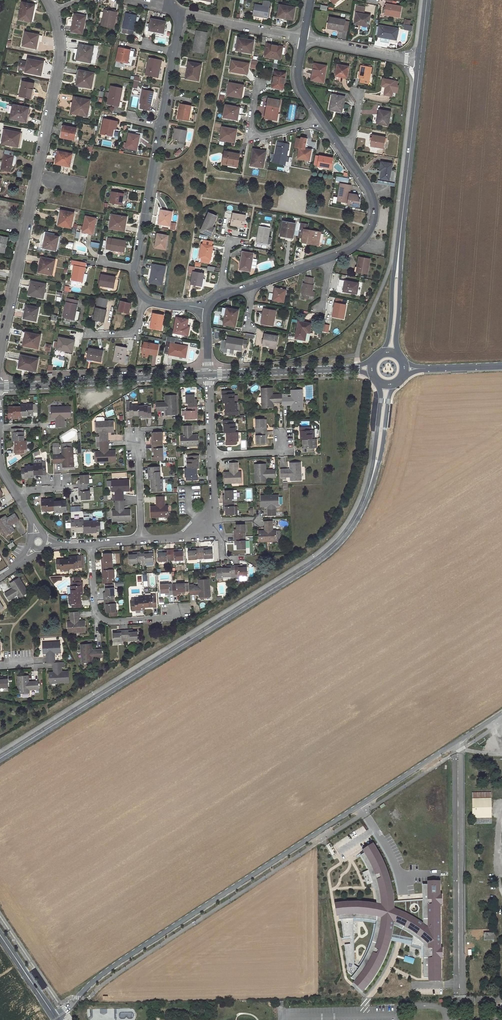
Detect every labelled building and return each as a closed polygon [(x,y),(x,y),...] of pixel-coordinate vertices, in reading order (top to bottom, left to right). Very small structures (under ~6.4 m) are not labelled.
[(22,3),(19,19),(31,22),(34,11),(32,11),(33,5),(22,3)] [(401,7),(386,4),(385,14),(400,17),(401,7)] [(269,7),(255,5),(253,15),(267,18),(269,7)] [(295,8),(280,5),(278,16),(285,17),(285,18),(293,20),(295,8)] [(105,10),(102,26),(113,28),(116,13),(105,10)] [(126,13),(122,33),(133,35),(137,15),(126,13)] [(370,16),(357,13),(355,24),(368,26),(370,16)] [(75,14),(71,31),(82,34),(86,17),(75,14)] [(345,20),(330,18),(329,23),(333,24),(332,29),(343,31),(343,30),(345,21),(345,20)] [(147,23),(145,32),(149,32),(149,30),(163,33),(166,22),(152,19),(151,24),(147,23)] [(380,40),(389,41),(389,39),(396,40),(398,29),(379,26),(377,37),(381,37),(380,40)] [(197,31),(193,51),(203,53),(207,33),(197,31)] [(25,32),(23,46),(36,49),(37,43),(36,42),(37,35),(25,32)] [(254,41),(239,38),(236,50),(252,53),(254,41)] [(281,47),(267,44),(265,57),(280,60),(281,54),(280,54),(281,47)] [(93,47),(79,45),(78,50),(80,51),(78,60),(90,63),(93,47)] [(119,48),(116,61),(127,63),(130,50),(119,48)] [(149,58),(146,75),(156,77),(160,60),(149,58)] [(27,64),(21,63),(19,70),(26,71),(25,72),(41,75),(42,69),(41,69),(42,62),(28,59),(27,64)] [(249,64),(232,61),(231,71),(247,74),(249,64)] [(189,62),(187,74),(189,75),(189,79),(198,81),(201,65),(189,62)] [(326,66),(316,64),(315,74),(313,74),(312,80),(323,82),(326,66)] [(349,67),(338,65),(336,75),(347,77),(349,67)] [(369,83),(371,67),(361,65),(359,74),(360,74),(359,78),(361,78),(360,82),(369,83)] [(79,71),(77,85),(91,88),(94,73),(79,71)] [(285,73),(275,71),(272,87),(283,89),(285,73)] [(395,81),(383,79),(382,86),(386,87),(384,95),(392,96),(395,81)] [(23,81),(19,98),(25,100),(26,97),(33,99),(35,89),(33,89),(34,84),(23,81)] [(243,85),(230,83),(228,95),(241,97),(243,85)] [(111,86),(108,104),(118,106),(122,88),(111,86)] [(153,92),(143,90),(140,103),(141,103),(140,108),(149,110),(153,92)] [(344,97),(333,94),(330,109),(342,112),(344,97)] [(90,100),(74,97),(73,103),(76,104),(74,114),(87,116),(90,100)] [(280,101),(269,99),(265,118),(276,120),(278,113),(280,101)] [(179,111),(178,119),(188,121),(191,106),(181,104),(180,111),(179,111)] [(13,105),(10,118),(26,122),(29,108),(13,105)] [(239,108),(226,105),(224,117),(237,120),(239,108)] [(391,112),(379,110),(377,123),(388,126),(391,112)] [(278,122),(280,114),(278,113),(276,120),(265,118),(265,120),(278,122)] [(104,119),(101,134),(112,136),(114,129),(116,130),(117,121),(104,119)] [(64,126),(61,137),(74,140),(76,128),(64,126)] [(236,130),(222,127),(220,140),(234,142),(236,130)] [(176,128),(174,140),(184,142),(187,130),(176,128)] [(5,129),(2,143),(16,146),(18,138),(19,138),(20,133),(5,129)] [(129,134),(126,148),(137,150),(140,136),(129,134)] [(386,138),(372,135),(370,145),(384,148),(386,138)] [(294,147),(300,148),(298,158),(310,160),(310,159),(311,159),(313,150),(304,149),(306,139),(301,138),(301,140),(296,139),(294,147)] [(278,142),(274,162),(285,165),(286,161),(286,157),(289,144),(278,142)] [(259,152),(253,151),(251,165),(263,167),(266,152),(259,150),(259,152)] [(58,151),(56,163),(70,166),(72,154),(58,151)] [(239,154),(225,152),(223,163),(237,166),(239,154)] [(12,164),(14,164),(15,159),(15,157),(14,157),(13,156),(4,154),(3,161),(0,160),(0,169),(10,171),(12,164)] [(333,158),(319,156),(318,165),(317,167),(322,168),(322,167),(331,168),(333,158)] [(392,164),(381,162),(380,171),(382,172),(381,178),(389,180),(392,164)] [(341,183),(337,201),(348,203),(348,204),(359,206),(359,201),(357,195),(349,194),(351,185),(341,183)] [(113,191),(111,203),(122,205),(124,193),(113,191)] [(61,210),(60,216),(62,216),(60,225),(71,228),(74,213),(61,210)] [(161,210),(158,224),(170,226),(172,212),(161,210)] [(216,216),(209,213),(201,231),(211,236),(214,228),(212,227),(216,216)] [(246,216),(232,214),(230,225),(238,226),(244,227),(246,216)] [(112,215),(110,228),(125,231),(127,217),(112,215)] [(86,216),(83,232),(93,234),(96,219),(86,216)] [(295,223),(283,221),(280,236),(292,238),(295,223)] [(302,239),(302,242),(311,244),(311,242),(318,243),(320,232),(306,230),(308,224),(300,223),(297,238),(302,239)] [(269,226),(260,225),(257,239),(257,243),(267,245),(270,228),(269,228),(269,226)] [(46,234),(44,248),(56,250),(59,237),(46,234)] [(158,234),(155,247),(165,249),(168,236),(158,234)] [(108,239),(107,248),(124,252),(126,242),(108,239)] [(202,244),(199,257),(201,258),(200,261),(209,263),(210,259),(213,247),(202,244)] [(253,254),(242,252),(239,270),(250,272),(253,254)] [(42,257),(40,263),(42,264),(40,272),(52,275),(55,260),(42,257)] [(369,259),(359,257),(356,272),(367,274),(369,259)] [(75,261),(72,280),(71,284),(78,285),(78,281),(82,282),(86,263),(75,261)] [(153,265),(150,282),(162,285),(165,267),(153,265)] [(204,273),(193,272),(191,285),(201,287),(204,273)] [(101,275),(99,285),(114,288),(116,277),(101,275)] [(358,283),(345,281),(344,287),(343,291),(356,293),(358,283)] [(31,282),(29,295),(43,298),(46,285),(31,282)] [(313,285),(303,283),(301,294),(303,295),(308,296),(311,296),(312,292),(313,285)] [(285,290),(275,289),(273,300),(283,302),(285,290)] [(68,298),(64,318),(74,320),(74,319),(78,320),(80,312),(76,311),(78,301),(68,298)] [(121,301),(118,311),(129,314),(131,303),(121,301)] [(346,305),(335,303),(333,316),(343,318),(346,305)] [(26,305),(24,318),(36,321),(39,308),(26,305)] [(96,308),(93,319),(104,322),(107,310),(96,308)] [(238,310),(227,308),(226,315),(225,315),(223,324),(235,326),(238,310)] [(275,311),(264,309),(261,323),(273,326),(275,311)] [(154,314),(151,328),(161,329),(164,315),(154,314)] [(188,320),(177,318),(174,333),(188,335),(189,330),(186,330),(187,327),(188,320)] [(311,324),(298,322),(295,338),(305,340),(306,332),(309,333),(311,324)] [(26,332),(23,345),(38,349),(41,335),(26,332)] [(278,337),(265,334),(263,344),(269,345),(269,347),(276,348),(278,337)] [(60,337),(57,349),(65,351),(66,349),(73,350),(75,340),(60,337)] [(247,341),(228,337),(226,348),(241,351),(242,347),(246,348),(247,341)] [(144,342),(143,352),(157,355),(159,345),(144,342)] [(187,347),(171,344),(169,355),(185,358),(187,347)] [(117,346),(114,361),(127,364),(129,356),(125,356),(127,348),(117,346)] [(89,348),(87,358),(102,361),(104,351),(89,348)] [(21,355),(19,367),(25,368),(25,369),(36,372),(39,359),(21,355)] [(272,387),(262,388),(262,408),(273,408),(273,402),(282,402),(282,397),(282,395),(272,395),(272,387)] [(303,410),(302,389),(291,390),(292,397),(282,397),(282,402),(282,405),(292,405),(292,410),(303,410)] [(232,390),(221,391),(222,394),(223,394),(224,403),(226,403),(234,403),(234,393),(232,394),(232,390)] [(195,394),(186,395),(186,403),(188,403),(189,407),(197,407),(197,401),(195,401),(195,399),(195,394)] [(177,415),(176,395),(166,395),(166,402),(156,403),(156,410),(166,410),(166,415),(177,415)] [(224,412),(224,415),(235,415),(234,412),(237,411),(236,403),(234,403),(226,403),(226,412),(224,412)] [(130,406),(127,406),(127,416),(130,416),(130,415),(139,414),(139,407),(139,404),(130,404),(130,406)] [(33,415),(33,405),(21,405),(21,407),(21,415),(33,415)] [(152,418),(151,408),(148,408),(148,406),(139,407),(139,414),(139,417),(148,416),(149,418),(152,418)] [(21,407),(8,408),(9,418),(21,418),(21,415),(21,407)] [(71,407),(51,407),(51,418),(56,418),(57,427),(64,427),(64,418),(71,417),(71,407)] [(186,411),(187,419),(196,419),(195,413),(198,413),(197,407),(189,407),(189,410),(186,411)] [(264,419),(255,419),(256,432),(267,431),(267,425),(265,425),(265,420),(264,419)] [(233,420),(223,420),(223,424),(224,424),(225,433),(226,433),(236,432),(235,423),(233,423),(233,420)] [(97,421),(96,421),(96,432),(100,432),(100,437),(96,437),(96,442),(108,441),(107,432),(114,431),(114,421),(105,421),(97,421)] [(192,425),(184,426),(184,435),(180,436),(181,446),(199,445),(199,435),(192,435),(192,425)] [(310,427),(299,427),(299,431),(301,431),(302,439),(304,439),(312,439),(311,430),(310,430),(310,427)] [(15,441),(23,441),(23,428),(11,429),(11,432),(13,432),(13,441),(15,441)] [(256,432),(256,444),(265,443),(265,442),(265,437),(267,437),(267,431),(256,432)] [(162,432),(153,432),(154,437),(154,439),(152,439),(152,445),(161,444),(161,440),(163,440),(162,432)] [(225,441),(225,445),(236,444),(236,441),(238,441),(238,432),(236,432),(226,433),(226,441),(225,441)] [(302,448),(302,452),(313,451),(313,448),(314,448),(314,439),(312,439),(304,439),(304,448),(302,448)] [(14,450),(14,453),(24,453),(24,450),(26,450),(26,441),(23,441),(15,441),(16,450),(14,450)] [(96,451),(96,462),(116,461),(116,451),(108,451),(108,441),(96,442),(97,447),(100,446),(101,451),(96,451)] [(152,457),(152,461),(163,460),(163,448),(161,448),(161,444),(152,445),(152,450),(154,450),(154,452),(154,457),(152,457)] [(63,467),(74,467),(74,462),(78,461),(78,454),(74,454),(73,447),(62,447),(63,455),(53,455),(53,463),(63,462),(63,467)] [(200,455),(189,456),(189,459),(188,459),(188,468),(196,468),(199,468),(198,459),(200,458),(200,455)] [(301,480),(300,462),(290,462),(290,469),(280,469),(281,477),(290,477),(290,481),(301,480)] [(47,475),(46,463),(42,463),(42,464),(34,464),(34,466),(34,475),(43,474),(43,475),(47,475)] [(230,472),(224,473),(225,483),(242,482),(242,472),(238,472),(238,463),(230,463),(230,472)] [(255,464),(256,481),(266,481),(266,477),(276,477),(275,470),(266,470),(266,463),(255,464)] [(25,468),(21,469),(22,479),(26,479),(25,477),(34,477),(34,475),(34,466),(25,467),(25,468)] [(159,467),(149,467),(150,479),(152,479),(160,479),(159,467)] [(188,477),(188,481),(198,480),(198,477),(197,477),(196,468),(188,468),(186,468),(186,477),(188,477)] [(89,475),(80,475),(81,480),(81,482),(79,482),(79,488),(88,487),(88,483),(90,483),(89,475)] [(152,479),(152,492),(162,491),(162,479),(160,479),(152,479)] [(116,491),(116,501),(124,500),(123,490),(130,490),(129,480),(111,480),(112,491),(116,491)] [(82,495),(82,500),(91,499),(90,490),(88,490),(88,487),(79,488),(79,493),(82,493),(82,495)] [(234,490),(225,490),(225,495),(225,497),(223,497),(223,503),(232,502),(232,498),(235,498),(234,490)] [(279,495),(261,496),(261,506),(268,506),(268,515),(276,515),(275,506),(279,506),(279,495)] [(151,506),(151,517),(169,516),(168,506),(165,506),(164,496),(157,497),(157,506),(151,506)] [(54,499),(42,500),(42,510),(55,509),(54,501),(54,499)] [(113,510),(113,521),(131,520),(131,510),(124,510),(124,500),(116,501),(116,510),(113,510)] [(67,511),(66,501),(54,501),(55,509),(55,512),(67,511)] [(226,510),(226,515),(235,515),(235,506),(232,506),(232,502),(223,503),(224,508),(226,508),(226,510)] [(0,519),(0,528),(5,536),(14,531),(11,525),(19,520),(15,514),(7,519),(5,516),(0,519)] [(84,520),(71,521),(72,531),(84,530),(84,522),(84,520)] [(265,531),(258,531),(258,541),(276,541),(276,530),(272,530),(272,521),(264,521),(265,531)] [(96,522),(84,522),(84,530),(84,532),(97,532),(97,530),(101,529),(100,522),(96,522)] [(245,524),(236,524),(236,529),(236,531),(235,531),(235,537),(244,537),(243,533),(245,533),(245,524)] [(237,544),(237,549),(246,549),(245,540),(244,540),(244,537),(235,537),(235,543),(237,543),(237,544)] [(213,558),(213,549),(208,549),(207,550),(206,547),(200,548),(201,556),(205,556),(205,559),(213,558)] [(188,551),(189,560),(189,563),(197,562),(197,559),(197,557),(201,556),(200,548),(195,548),(195,550),(193,550),(188,551)] [(184,560),(183,551),(179,551),(177,552),(177,549),(170,550),(171,559),(175,558),(175,561),(184,560)] [(171,559),(170,550),(165,550),(165,552),(163,552),(158,553),(159,562),(168,561),(167,559),(171,559)] [(154,562),(154,553),(149,553),(147,554),(147,551),(141,552),(141,561),(145,560),(145,562),(154,562)] [(133,554),(129,555),(129,563),(138,563),(138,561),(141,561),(141,552),(135,552),(135,554),(133,554)] [(112,553),(103,554),(104,559),(104,560),(101,560),(102,566),(111,566),(110,562),(113,562),(112,553)] [(84,561),(84,555),(78,555),(78,557),(69,557),(69,559),(70,568),(79,567),(79,565),(82,565),(82,561),(84,561)] [(60,559),(57,559),(57,569),(60,569),(61,571),(70,570),(70,568),(69,559),(60,560),(60,559)] [(227,568),(223,568),(223,577),(232,577),(232,574),(235,574),(235,565),(229,565),(229,568),(227,568)] [(248,576),(247,567),(243,567),(241,567),(241,565),(235,565),(235,574),(239,574),(239,576),(248,576)] [(103,578),(104,583),(112,582),(112,578),(114,578),(113,569),(111,569),(111,566),(102,566),(102,572),(105,572),(105,578),(103,578)] [(14,588),(5,594),(9,600),(18,595),(20,598),(28,593),(19,577),(10,583),(14,588)] [(210,597),(209,579),(198,579),(199,586),(189,587),(189,594),(199,594),(200,598),(210,597)] [(84,581),(74,582),(74,585),(72,586),(72,595),(80,594),(83,594),(82,585),(84,585),(84,581)] [(185,583),(173,584),(173,595),(179,594),(179,592),(181,592),(186,592),(186,591),(188,591),(187,583),(185,584),(185,583)] [(173,584),(161,584),(161,593),(166,593),(168,593),(168,595),(173,595),(173,584)] [(114,587),(105,588),(106,592),(106,594),(103,594),(104,600),(113,600),(115,599),(114,587)] [(72,603),(73,607),(82,606),(82,603),(81,603),(80,594),(72,595),(70,595),(71,603),(72,603)] [(157,607),(156,597),(153,597),(153,596),(143,596),(144,598),(144,607),(153,606),(154,607),(157,607)] [(136,601),(131,601),(132,611),(136,611),(136,609),(141,609),(143,609),(144,609),(144,607),(144,598),(136,599),(136,601)] [(116,611),(115,603),(113,603),(113,600),(104,600),(104,606),(106,606),(106,608),(107,612),(110,612),(110,615),(117,615),(117,611),(116,611)] [(78,612),(71,612),(71,622),(68,622),(68,632),(86,631),(86,621),(79,621),(78,612)] [(138,640),(138,631),(133,631),(131,632),(131,629),(125,630),(126,639),(129,638),(130,641),(138,640)] [(118,632),(113,633),(114,642),(122,641),(122,639),(126,639),(125,630),(119,630),(120,632),(118,632)] [(60,642),(43,643),(43,653),(47,653),(48,663),(54,663),(55,662),(55,653),(61,652),(60,642)] [(92,643),(82,644),(83,662),(93,661),(93,657),(102,657),(102,649),(92,650),(92,643)] [(50,683),(70,682),(69,671),(61,672),(61,667),(64,667),(64,662),(55,662),(54,663),(54,672),(49,672),(50,683)] [(29,675),(18,676),(19,694),(30,693),(29,689),(39,689),(38,681),(29,682),(29,675)] [(8,678),(3,679),(1,679),(1,677),(0,677),(0,686),(0,688),(9,687),(8,678)] [(472,793),(473,823),(491,823),(491,793),(472,793)] [(389,874),(373,843),(360,851),(380,903),(337,902),(340,918),(379,921),(378,947),(357,981),(369,988),(389,953),(394,924),(428,944),(429,978),(441,978),(441,885),(425,882),(424,923),(399,909),(389,874)]
